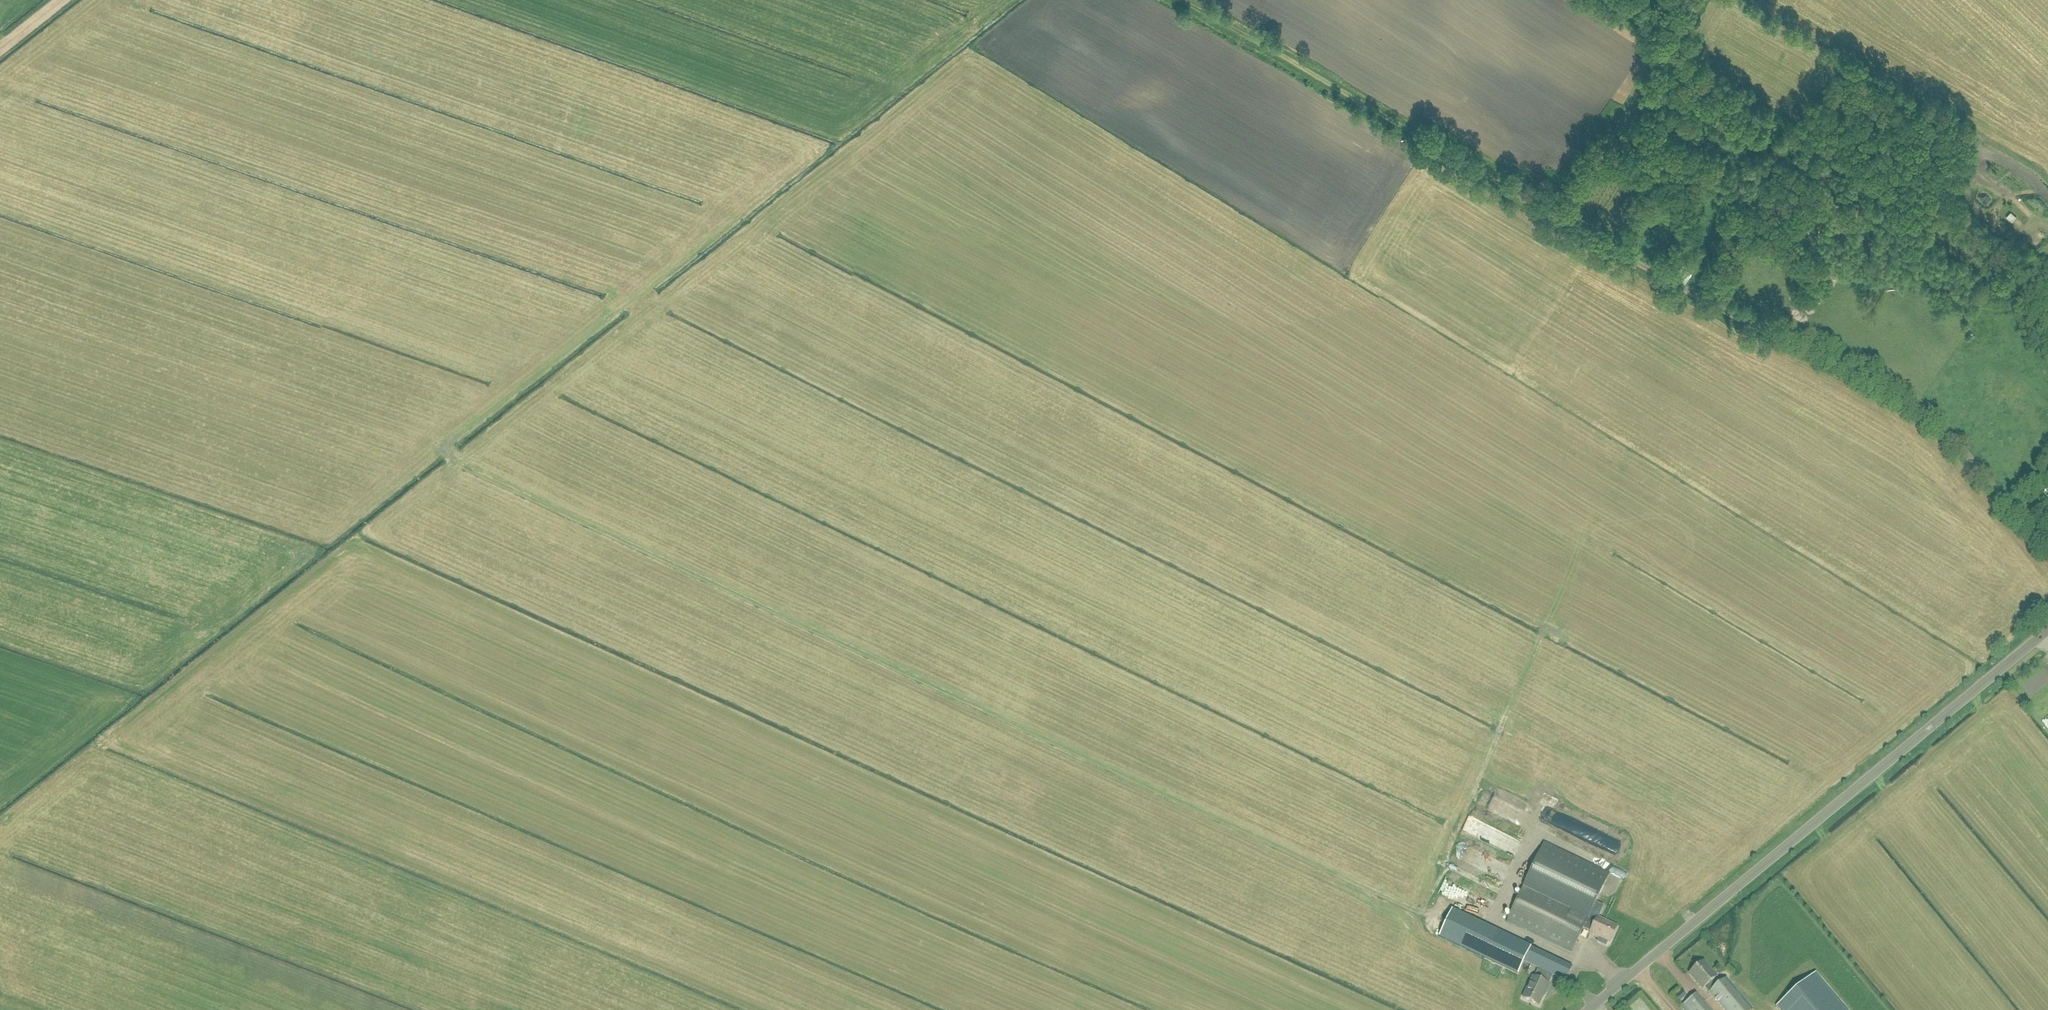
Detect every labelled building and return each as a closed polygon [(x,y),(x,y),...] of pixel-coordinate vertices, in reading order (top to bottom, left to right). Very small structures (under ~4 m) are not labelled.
[(1576,125),(1571,133),(1585,143),(1593,130),(1586,125),(1583,129),(1576,125)] [(1564,157),(1564,165),(1575,165),(1574,156),(1564,157)] [(1554,170),(1547,183),(1558,188),(1565,176),(1554,170)] [(1675,275),(1688,279),(1692,268),(1679,263),(1675,275)] [(1491,848),(1498,834),(1467,819),(1461,833),(1491,848)] [(1499,835),(1493,850),(1514,858),(1519,843),(1499,835)] [(1610,875),(1544,843),(1506,923),(1570,953),(1582,929),(1590,932),(1588,934),(1594,937),(1595,936),(1599,938),(1597,942),(1605,946),(1607,942),(1609,943),(1616,927),(1597,918),(1602,907),(1596,903),(1610,875)] [(1558,961),(1452,911),(1439,938),(1485,960),(1489,950),(1513,962),(1515,958),(1538,969),(1551,975),(1558,961)] [(1566,982),(1572,968),(1558,961),(1551,975),(1552,976),(1566,982)] [(1703,962),(1689,974),(1701,990),(1704,987),(1723,1009),(1751,1009),(1726,979),(1720,983),(1703,962)] [(1548,985),(1552,976),(1551,975),(1538,969),(1533,978),(1532,978),(1522,999),(1538,1006),(1545,992),(1546,993),(1549,985),(1548,985)] [(1816,974),(1776,1008),(1778,1009),(1846,1009),(1816,974)] [(1678,1003),(1686,996),(1681,991),(1673,998),(1678,1003)] [(1681,1008),(1683,1009),(1708,1009),(1695,995),(1681,1008)]
